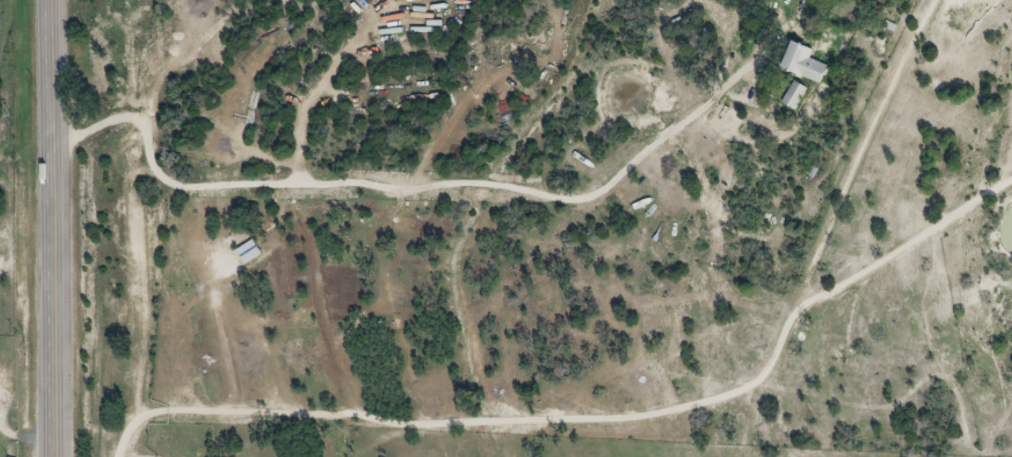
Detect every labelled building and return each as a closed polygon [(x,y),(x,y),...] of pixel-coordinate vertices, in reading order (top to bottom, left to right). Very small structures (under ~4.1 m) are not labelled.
[(823,63),(806,58),(809,49),(782,41),(774,69),(818,82),(823,63)] [(806,88),(789,80),(777,103),(794,112),(806,88)]
